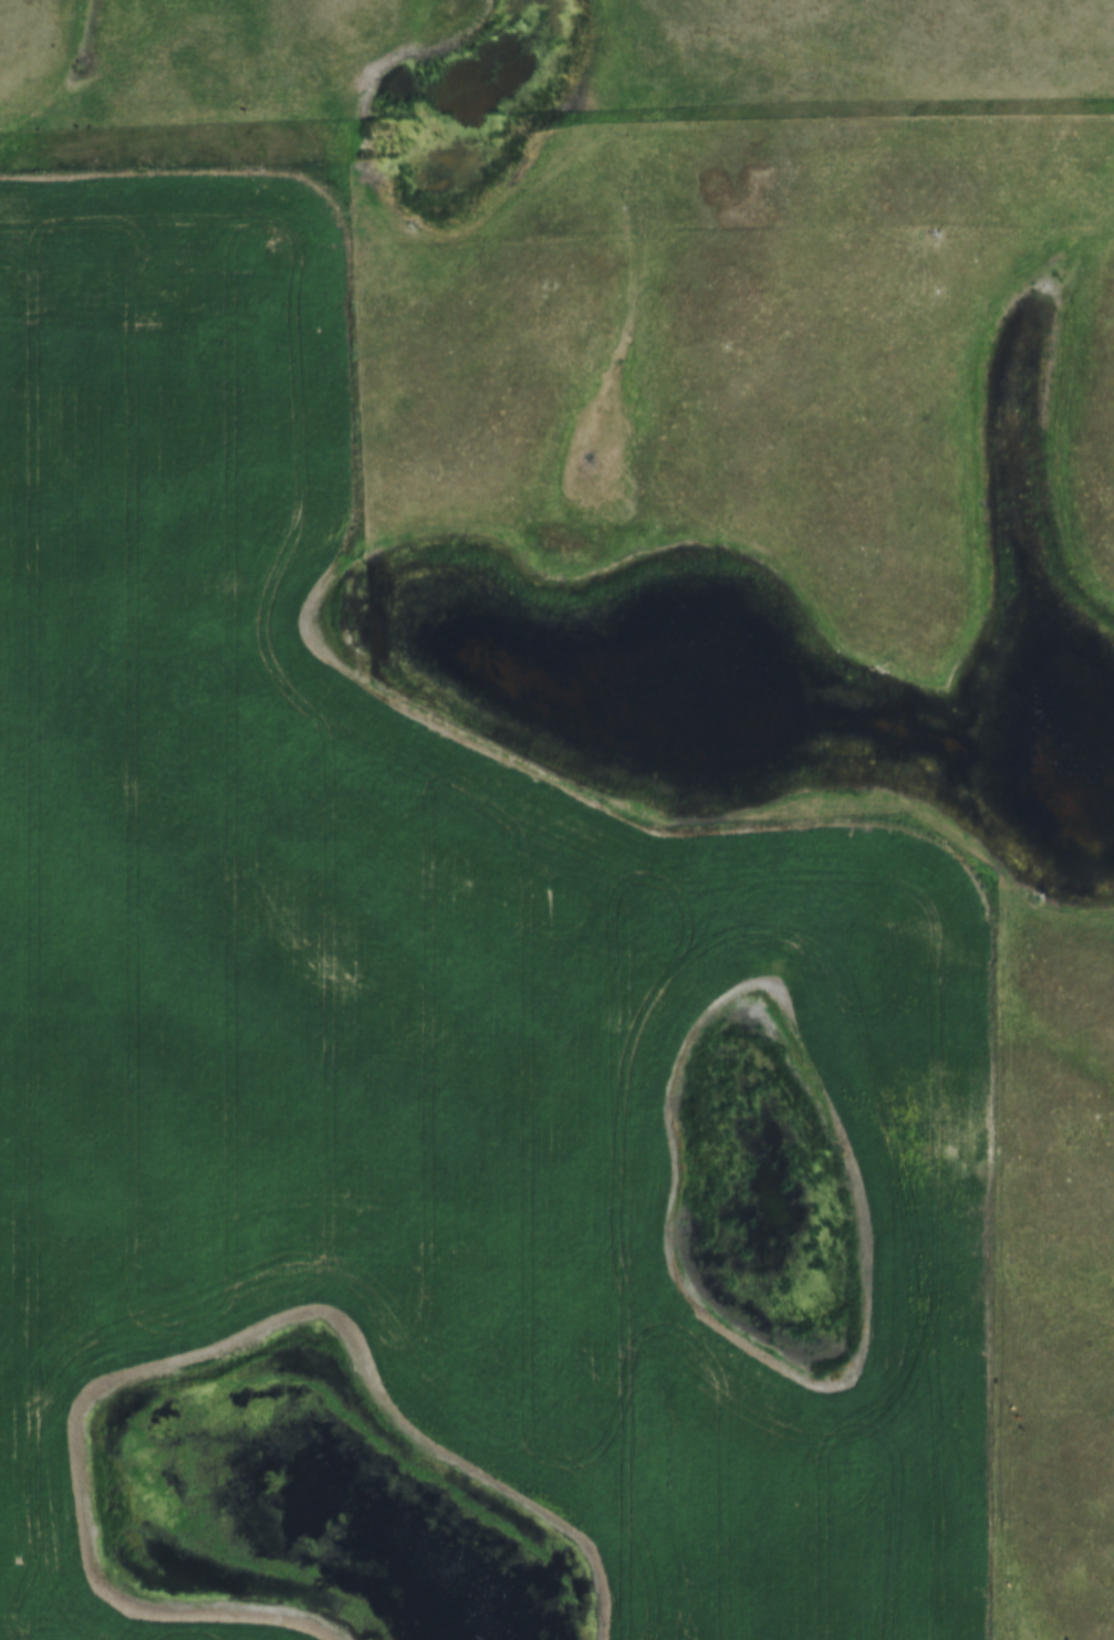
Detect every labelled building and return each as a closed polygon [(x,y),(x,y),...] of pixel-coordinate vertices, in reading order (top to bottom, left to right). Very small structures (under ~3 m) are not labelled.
[(560,1358),(571,1362),(577,1347),(566,1343),(560,1358)]
